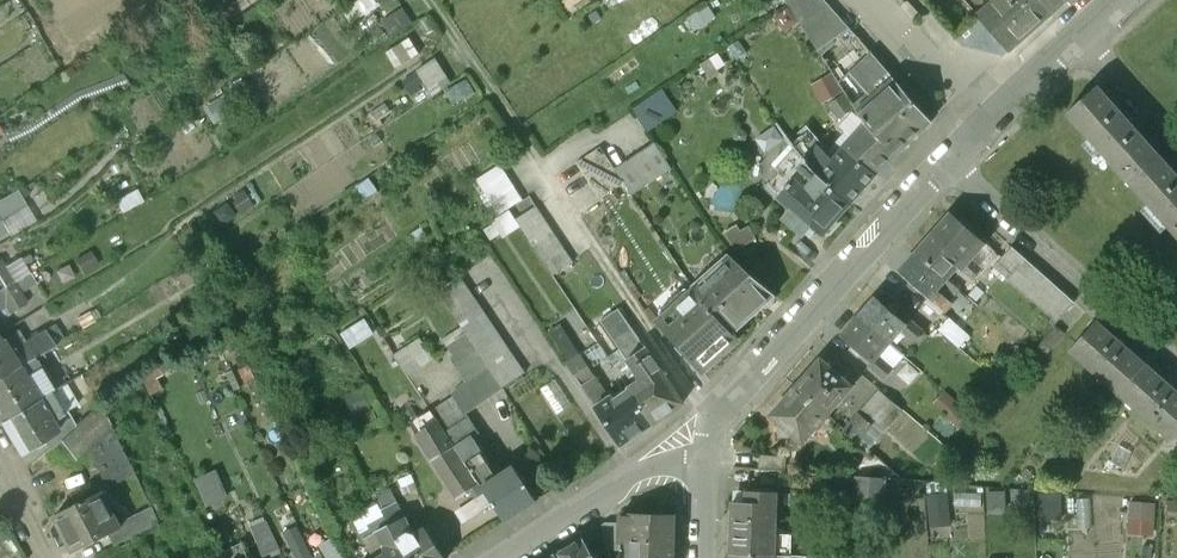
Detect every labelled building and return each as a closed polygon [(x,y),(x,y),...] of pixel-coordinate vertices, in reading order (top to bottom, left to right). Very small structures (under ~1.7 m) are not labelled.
[(210,5),(224,25),(262,0),(217,0),(210,5)] [(825,0),(786,0),(816,47),(850,28),(825,0)] [(1010,49),(1052,12),(1041,0),(967,0),(1010,49)] [(1052,12),(1065,0),(1041,0),(1052,12)] [(406,5),(383,19),(393,34),(415,20),(406,5)] [(405,40),(384,54),(391,63),(411,49),(405,40)] [(927,113),(871,52),(849,72),(869,93),(860,101),(863,105),(857,111),(864,122),(857,131),(886,162),(921,129),(918,121),(927,113)] [(430,58),(413,70),(428,93),(446,81),(430,58)] [(1129,181),(1158,156),(1095,86),(1067,112),(1129,181)] [(662,90),(634,109),(648,130),(676,111),(662,90)] [(48,91),(37,98),(46,112),(57,105),(48,91)] [(844,91),(827,101),(836,117),(853,106),(844,91)] [(5,147),(1,142),(21,129),(24,134),(45,121),(28,93),(17,101),(18,103),(0,115),(0,150),(5,147)] [(857,131),(830,159),(824,154),(811,169),(850,202),(875,173),(886,162),(857,131)] [(824,154),(805,132),(791,144),(803,162),(811,169),(824,154)] [(652,142),(613,169),(621,181),(630,194),(668,167),(652,142)] [(811,169),(803,162),(791,144),(772,164),(776,168),(780,172),(768,185),(779,195),(779,196),(791,207),(782,217),(803,236),(812,225),(822,234),(825,230),(829,234),(838,223),(835,219),(850,202),(811,169)] [(597,146),(573,162),(597,197),(621,181),(613,169),(597,146)] [(1158,156),(1129,181),(1176,234),(1176,177),(1158,156)] [(0,201),(0,221),(24,206),(15,191),(0,201)] [(525,196),(505,209),(512,219),(532,206),(525,196)] [(570,261),(532,206),(512,219),(550,275),(570,261)] [(985,243),(949,211),(914,251),(946,279),(956,267),(970,279),(979,269),(969,261),(985,243)] [(1074,302),(1011,247),(993,267),(1056,322),(1074,302)] [(946,279),(914,251),(897,271),(928,299),(924,303),(938,315),(948,303),(939,295),(941,293),(936,289),(946,279)] [(0,259),(0,289),(28,272),(30,271),(25,264),(18,268),(9,253),(0,259)] [(733,258),(696,292),(732,333),(775,295),(733,258)] [(0,289),(0,297),(5,305),(10,313),(25,304),(15,288),(24,285),(33,280),(28,272),(0,289)] [(520,373),(454,276),(434,289),(465,334),(500,386),(520,373)] [(975,293),(970,288),(964,295),(976,305),(980,301),(973,295),(975,293)] [(696,292),(693,289),(656,321),(700,371),(737,338),(696,292)] [(907,323),(875,295),(857,316),(889,344),(898,333),(904,338),(906,336),(914,343),(924,332),(910,319),(907,323)] [(976,305),(964,295),(958,302),(970,312),(976,305)] [(656,367),(616,308),(598,320),(624,357),(625,356),(640,378),(627,387),(629,389),(652,423),(683,402),(658,366),(656,367)] [(889,344),(857,316),(842,333),(874,361),(869,366),(883,378),(891,368),(878,356),(889,344)] [(966,335),(948,319),(938,330),(957,346),(966,335)] [(1118,395),(1145,365),(1096,321),(1069,352),(1118,395)] [(53,325),(44,330),(53,346),(62,340),(53,325)] [(34,357),(41,353),(53,346),(44,330),(7,352),(0,341),(0,378),(34,357)] [(424,334),(396,349),(409,373),(437,359),(424,334)] [(500,386),(465,334),(447,346),(454,355),(450,358),(466,382),(453,397),(431,411),(441,427),(456,448),(471,438),(478,434),(465,414),(501,388),(500,386)] [(41,353),(34,357),(39,366),(47,362),(41,353)] [(608,398),(579,355),(566,363),(595,406),(608,398)] [(895,368),(912,382),(923,369),(906,355),(895,368)] [(0,378),(0,422),(0,423),(44,396),(54,390),(39,366),(34,357),(0,378)] [(853,387),(821,358),(795,387),(828,416),(853,387)] [(1176,428),(1176,393),(1145,365),(1118,395),(1167,439),(1176,428)] [(828,416),(795,387),(771,414),(803,443),(828,416)] [(629,389),(615,399),(612,395),(608,398),(595,406),(620,444),(652,423),(629,389)] [(901,410),(880,392),(864,410),(885,428),(901,410)] [(44,396),(0,423),(19,454),(43,440),(55,433),(50,424),(58,419),(44,396)] [(77,428),(61,441),(74,456),(90,448),(101,471),(127,458),(101,407),(77,428)] [(430,410),(411,422),(423,439),(441,427),(431,411),(430,410)] [(58,419),(50,424),(55,433),(43,440),(50,451),(61,441),(77,428),(68,413),(58,419)] [(860,415),(846,431),(857,441),(872,425),(860,415)] [(456,448),(441,427),(423,439),(420,442),(458,499),(480,484),(456,448)] [(513,465),(496,477),(486,462),(487,461),(471,438),(456,448),(480,484),(505,522),(537,500),(513,465)] [(788,452),(760,450),(758,469),(786,471),(788,452)] [(127,458),(101,471),(107,481),(97,486),(100,492),(134,474),(127,458)] [(219,466),(197,476),(210,503),(232,493),(219,466)] [(884,479),(854,476),(852,505),(882,507),(884,479)] [(932,525),(953,523),(950,484),(929,485),(932,525)] [(388,490),(374,497),(375,500),(388,525),(402,518),(388,490)] [(791,535),(775,534),(776,492),(746,491),(745,502),(732,502),(730,554),(774,555),(774,556),(790,556),(791,535)] [(100,492),(54,515),(73,551),(108,533),(121,527),(120,524),(115,515),(112,516),(100,492)] [(1004,492),(987,493),(988,510),(1004,509),(1004,492)] [(375,500),(350,514),(364,538),(377,531),(388,525),(375,500)] [(152,508),(120,524),(121,527),(108,533),(114,546),(159,523),(152,508)] [(630,513),(630,516),(619,515),(619,523),(618,540),(631,540),(630,557),(673,557),(674,514),(630,513)] [(413,536),(406,534),(408,529),(402,518),(388,525),(396,540),(408,557),(445,557),(424,529),(413,536)] [(264,521),(250,528),(263,556),(277,549),(264,521)] [(286,530),(300,557),(310,557),(316,555),(299,523),(286,530)] [(619,523),(605,523),(601,525),(606,549),(619,546),(618,540),(619,523)] [(378,557),(408,557),(396,540),(388,525),(377,531),(386,546),(384,554),(378,557)] [(330,557),(341,557),(344,556),(334,537),(323,544),(330,557)] [(555,555),(557,557),(597,557),(583,537),(555,555)] [(225,552),(228,557),(248,557),(241,544),(225,552)]
